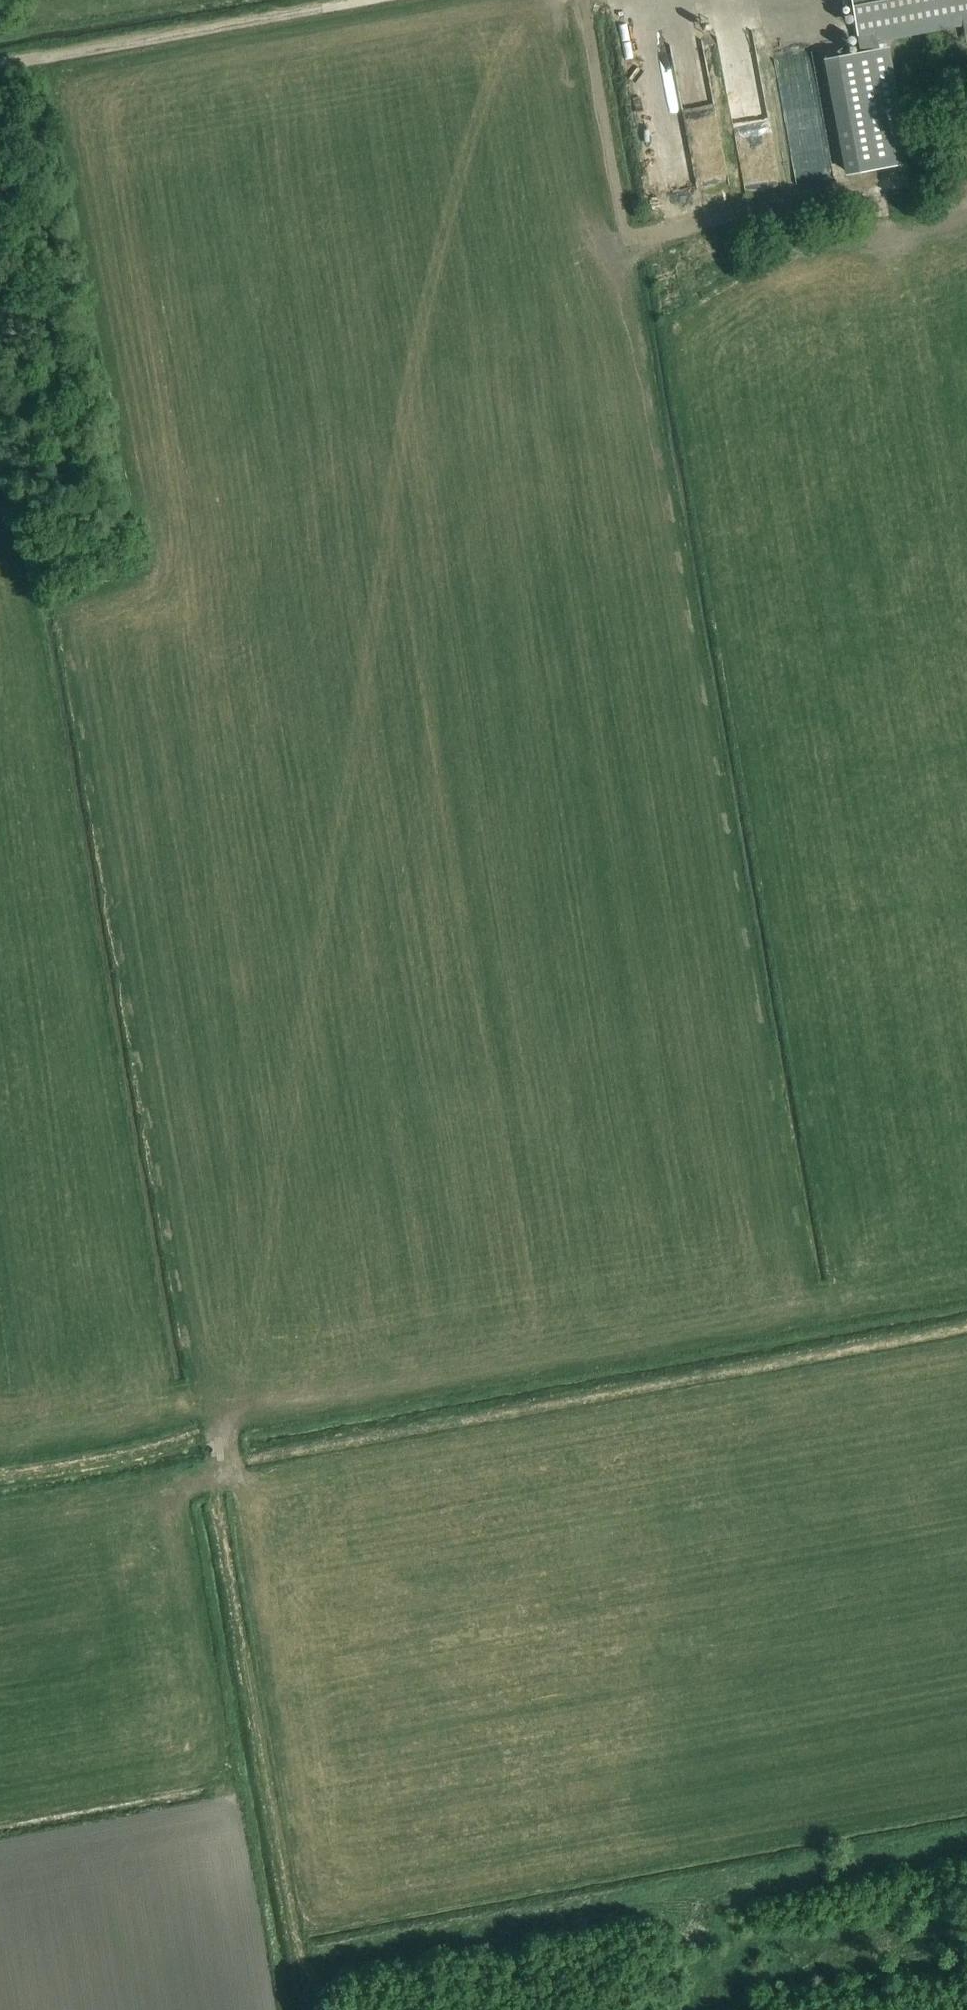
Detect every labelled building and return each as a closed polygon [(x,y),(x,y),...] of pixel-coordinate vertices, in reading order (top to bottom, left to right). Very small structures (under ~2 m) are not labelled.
[(858,46),(966,24),(966,0),(850,0),(858,46)] [(887,49),(821,62),(843,179),(910,166),(887,49)] [(723,178),(701,115),(682,122),(704,184),(723,178)]
